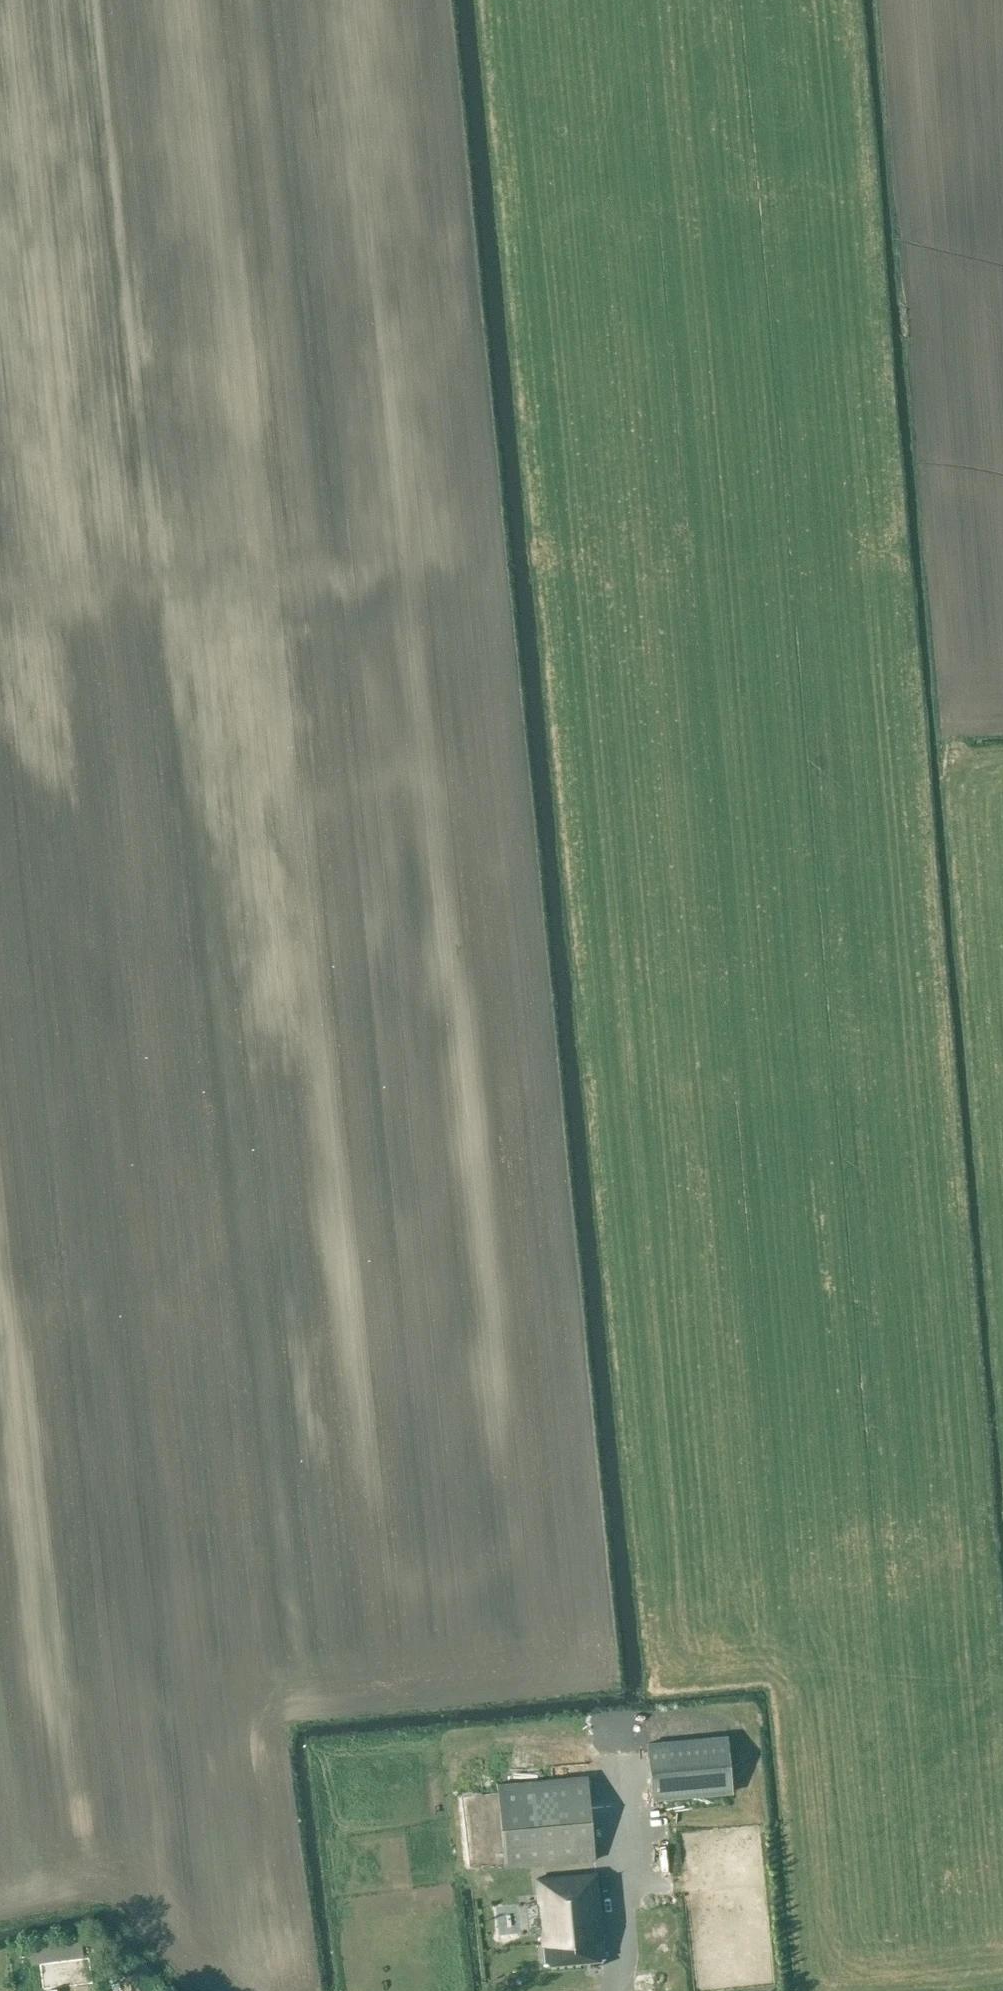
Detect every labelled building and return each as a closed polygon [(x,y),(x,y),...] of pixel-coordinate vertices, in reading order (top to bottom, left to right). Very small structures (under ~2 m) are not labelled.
[(732,1789),(726,1733),(645,1742),(651,1797),(732,1789)] [(497,1783),(505,1867),(593,1859),(586,1776),(497,1783)] [(604,1958),(596,1873),(536,1878),(544,1963),(604,1958)] [(77,1956),(74,1940),(60,1942),(63,1958),(77,1956)] [(44,1975),(42,1961),(31,1963),(34,1977),(44,1975)]
